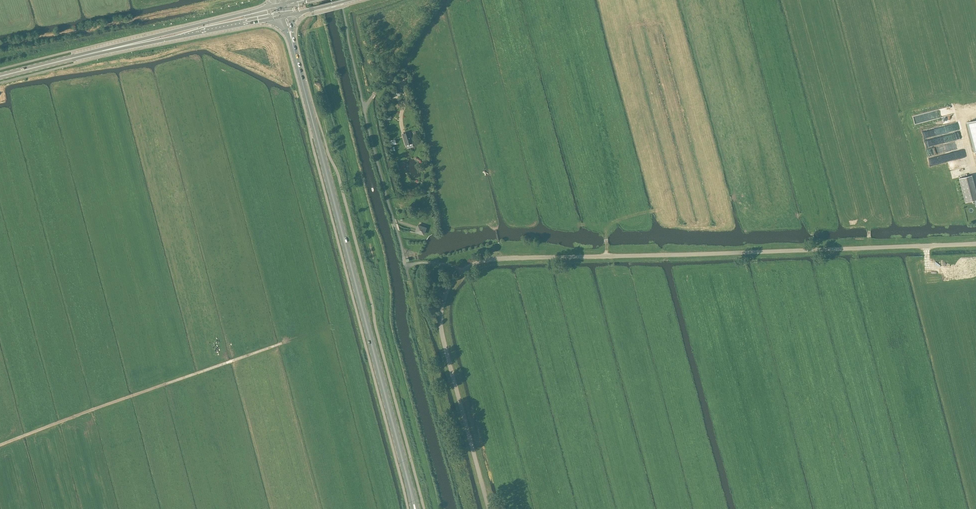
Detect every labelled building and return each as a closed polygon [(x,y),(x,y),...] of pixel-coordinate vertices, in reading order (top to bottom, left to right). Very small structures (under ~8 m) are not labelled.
[(402,134),(404,141),(405,146),(413,143),(411,139),(409,131),(402,134)] [(418,224),(415,232),(424,235),(427,227),(418,224)]
